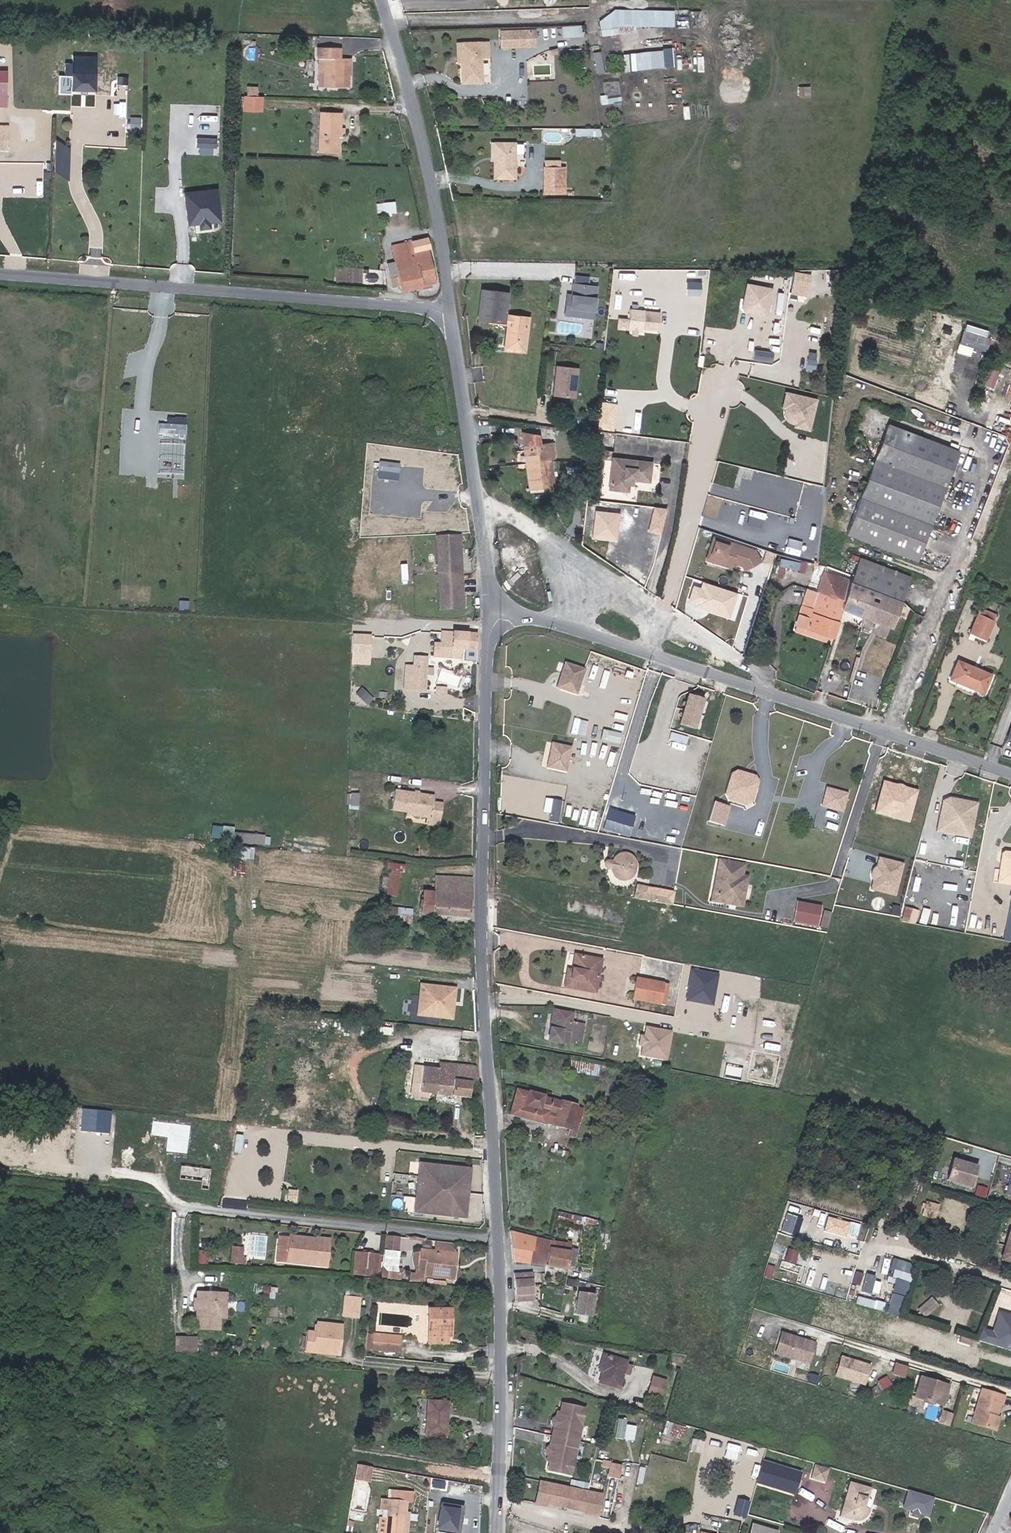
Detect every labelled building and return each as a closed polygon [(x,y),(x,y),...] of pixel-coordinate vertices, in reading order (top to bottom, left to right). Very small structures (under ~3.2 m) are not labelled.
[(606,7),(593,8),(594,22),(608,21),(606,7)] [(578,28),(564,28),(564,36),(579,36),(578,28)] [(534,29),(500,29),(500,45),(534,44),(534,29)] [(481,82),(481,57),(488,57),(488,41),(460,42),(460,62),(461,83),(481,82)] [(637,50),(638,68),(667,67),(666,49),(637,50)] [(599,72),(606,71),(601,50),(594,52),(599,72)] [(339,51),(321,51),(319,90),(343,91),(343,79),(349,79),(350,62),(339,61),(339,51)] [(11,106),(11,69),(0,69),(0,106),(11,106)] [(99,91),(99,72),(72,71),(71,90),(99,91)] [(602,93),(603,103),(622,100),(619,80),(607,82),(609,92),(602,93)] [(259,93),(259,84),(249,83),(249,93),(259,93)] [(249,93),(245,92),(245,115),(264,115),(264,93),(259,93),(249,93)] [(340,116),(319,115),(317,154),(338,155),(339,135),(347,135),(348,127),(343,127),(339,127),(340,116)] [(8,124),(0,124),(0,148),(8,148),(8,124)] [(198,153),(218,153),(219,137),(199,136),(198,153)] [(492,146),(492,180),(516,180),(517,146),(492,146)] [(546,196),(561,196),(561,172),(546,172),(546,196)] [(203,224),(203,229),(215,228),(214,222),(225,221),(222,188),(186,191),(189,225),(203,224)] [(397,201),(378,202),(378,212),(398,211),(397,201)] [(391,249),(394,262),(400,286),(402,293),(437,284),(426,240),(391,249)] [(400,286),(394,262),(386,264),(392,289),(400,286)] [(791,291),(809,296),(815,273),(798,268),(791,291)] [(540,275),(540,284),(551,285),(552,275),(540,275)] [(591,314),(593,284),(585,284),(586,276),(572,275),(570,299),(565,299),(564,312),(591,314)] [(618,280),(617,295),(631,296),(633,282),(618,280)] [(688,280),(687,293),(703,294),(704,280),(688,280)] [(747,283),(744,312),(772,314),(774,285),(747,283)] [(508,293),(481,291),(477,321),(507,324),(504,351),(524,353),(528,318),(511,316),(511,318),(505,318),(508,293)] [(646,334),(648,308),(632,307),(631,317),(619,316),(618,329),(634,330),(634,333),(646,334)] [(989,331),(966,325),(962,337),(985,344),(987,338),(989,331)] [(987,338),(985,344),(962,337),(961,343),(988,351),(991,339),(987,338)] [(762,344),(760,356),(773,358),(775,346),(762,344)] [(818,369),(819,351),(808,350),(807,368),(818,369)] [(575,395),(578,365),(556,364),(554,394),(575,395)] [(786,423),(814,429),(821,397),(788,390),(784,408),(789,409),(786,423)] [(997,408),(1007,410),(1010,394),(1010,393),(1001,391),(997,408)] [(600,429),(617,430),(619,402),(602,401),(600,429)] [(188,434),(189,424),(160,422),(159,432),(188,434)] [(887,425),(845,533),(847,534),(917,561),(945,487),(959,451),(887,425)] [(607,431),(595,430),(591,446),(606,447),(607,431)] [(547,453),(547,445),(535,446),(534,436),(521,433),(523,448),(528,447),(528,451),(524,451),(530,490),(553,487),(549,460),(554,459),(554,452),(547,453)] [(628,481),(633,481),(649,483),(651,463),(611,458),(608,491),(626,493),(627,487),(628,481)] [(380,477),(400,479),(402,462),(381,460),(380,477)] [(761,494),(745,491),(742,503),(747,504),(745,512),(757,514),(761,494)] [(664,534),(669,507),(656,505),(650,531),(664,534)] [(440,608),(461,607),(458,535),(437,536),(440,608)] [(705,561),(719,565),(721,559),(711,556),(715,541),(721,543),(722,540),(712,537),(705,561)] [(715,541),(711,556),(721,559),(719,565),(729,568),(731,562),(732,559),(738,562),(741,566),(743,571),(759,561),(756,549),(722,540),(721,543),(715,541)] [(803,555),(811,557),(812,550),(805,548),(803,555)] [(809,563),(811,557),(803,555),(802,562),(809,563)] [(859,558),(853,575),(851,581),(842,608),(891,627),(898,611),(910,577),(859,558)] [(832,637),(842,608),(851,581),(823,573),(817,592),(812,609),(802,606),(795,625),(832,637)] [(812,609),(817,592),(807,589),(802,606),(812,609)] [(985,640),(995,615),(978,609),(969,633),(985,640)] [(831,642),(832,637),(795,625),(794,630),(831,642)] [(463,648),(477,649),(477,634),(442,631),(440,643),(435,642),(434,655),(463,658),(463,648)] [(374,656),(375,634),(356,632),(354,654),(374,656)] [(420,690),(427,690),(432,690),(432,658),(420,658),(420,690)] [(990,674),(957,661),(950,679),(982,693),(990,674)] [(420,690),(420,662),(412,662),(412,690),(420,690)] [(575,694),(584,670),(564,663),(560,673),(564,674),(558,688),(575,694)] [(611,680),(614,671),(596,665),(593,674),(611,680)] [(558,688),(564,674),(560,673),(555,687),(558,688)] [(363,700),(369,694),(362,688),(357,693),(363,700)] [(693,729),(702,701),(688,696),(679,725),(693,729)] [(609,739),(622,741),(623,733),(610,731),(609,739)] [(598,761),(602,745),(580,740),(576,757),(598,761)] [(543,766),(563,771),(569,746),(549,742),(547,750),(549,753),(548,756),(545,758),(543,766)] [(727,773),(725,779),(732,775),(736,776),(737,779),(741,781),(744,779),(749,781),(751,788),(753,782),(751,775),(734,769),(727,773)] [(732,775),(725,779),(720,792),(723,798),(741,804),(746,801),(751,788),(749,781),(744,779),(741,781),(737,779),(736,776),(732,775)] [(839,808),(843,791),(837,790),(835,792),(832,791),(831,788),(824,786),(819,803),(839,808)] [(384,789),(381,807),(408,811),(408,813),(431,817),(430,824),(440,825),(444,804),(434,803),(435,796),(384,789)] [(359,806),(360,794),(349,792),(348,805),(359,806)] [(955,806),(977,810),(978,804),(952,798),(944,801),(941,814),(948,815),(949,809),(955,806)] [(728,826),(734,805),(714,799),(708,819),(728,826)] [(937,831),(970,838),(977,810),(955,806),(949,809),(948,815),(941,814),(937,831)] [(214,824),(213,836),(236,838),(236,826),(214,824)] [(235,840),(265,843),(266,833),(236,831),(235,840)] [(235,845),(219,843),(218,857),(234,858),(235,846),(235,845)] [(235,846),(234,858),(233,872),(245,873),(246,859),(247,847),(235,846)] [(255,847),(247,846),(247,847),(246,859),(254,860),(255,847)] [(1005,853),(1002,855),(1001,861),(1004,859),(1010,861),(1010,855),(1005,853)] [(627,856),(624,855),(623,855),(621,855),(618,856),(616,858),(614,860),(612,862),(612,864),(611,867),(612,871),(613,873),(615,876),(618,878),(622,879),(627,879),(630,877),(632,875),(634,872),(635,869),(635,866),(634,863),(632,859),(630,857),(627,856)] [(879,856),(873,890),(900,895),(905,860),(879,856)] [(1004,859),(1001,861),(997,885),(1010,887),(1010,861),(1004,859)] [(716,896),(723,861),(720,860),(711,902),(728,906),(729,899),(716,896)] [(744,865),(723,861),(716,896),(729,899),(728,906),(742,908),(748,878),(741,876),(744,865)] [(380,893),(397,896),(400,871),(403,871),(404,864),(388,862),(387,869),(385,869),(385,875),(388,875),(387,880),(382,879),(380,893)] [(469,917),(471,881),(471,877),(436,875),(435,891),(425,890),(423,913),(469,917)] [(662,904),(665,891),(641,886),(638,899),(662,904)] [(822,907),(797,902),(794,921),(818,926),(822,907)] [(384,918),(411,922),(413,908),(386,904),(384,918)] [(902,907),(900,914),(910,917),(912,910),(902,907)] [(827,928),(832,913),(821,911),(818,926),(827,928)] [(589,962),(590,958),(576,956),(573,975),(568,974),(566,985),(595,990),(599,964),(589,962)] [(689,1001),(718,1004),(721,972),(692,969),(689,1001)] [(632,998),(656,1002),(660,985),(667,986),(668,982),(636,977),(632,998)] [(450,1018),(454,988),(420,984),(418,1002),(424,1003),(422,1015),(450,1018)] [(550,1027),(547,1040),(569,1044),(569,1040),(583,1043),(586,1025),(572,1023),(574,1014),(556,1011),(553,1028),(550,1027)] [(642,1054),(647,1025),(643,1025),(641,1034),(638,1033),(636,1044),(639,1044),(638,1054),(642,1054)] [(664,1058),(669,1029),(647,1025),(642,1054),(664,1058)] [(478,1081),(477,1068),(446,1063),(440,1062),(439,1068),(424,1065),(421,1082),(413,1081),(412,1094),(429,1096),(429,1092),(470,1098),(471,1080),(478,1081)] [(545,1097),(518,1090),(511,1115),(545,1124),(545,1123),(569,1129),(576,1107),(545,1099),(545,1097)] [(426,1115),(418,1114),(416,1125),(424,1126),(426,1115)] [(550,1152),(565,1155),(566,1149),(551,1146),(550,1152)] [(971,1187),(976,1166),(966,1163),(965,1165),(960,1163),(960,1162),(952,1159),(946,1180),(971,1187)] [(877,1161),(872,1175),(887,1180),(891,1166),(877,1161)] [(470,1219),(475,1167),(460,1166),(460,1168),(435,1166),(436,1163),(423,1162),(418,1214),(431,1216),(431,1213),(455,1215),(455,1218),(470,1219)] [(179,1186),(203,1189),(202,1197),(210,1198),(212,1177),(181,1173),(179,1186)] [(935,1204),(926,1201),(923,1212),(932,1215),(935,1204)] [(579,1226),(580,1217),(558,1212),(556,1222),(579,1226)] [(851,1223),(833,1218),(829,1231),(843,1235),(848,1233),(851,1223)] [(307,1235),(289,1233),(289,1235),(280,1234),(278,1260),(330,1264),(332,1237),(319,1236),(319,1239),(307,1238),(307,1235)] [(387,1234),(383,1277),(400,1279),(403,1235),(387,1234)] [(550,1243),(510,1234),(512,1261),(529,1264),(530,1258),(533,1259),(532,1264),(547,1266),(550,1243)] [(567,1246),(550,1243),(547,1266),(567,1269),(568,1266),(575,1267),(578,1250),(570,1249),(571,1242),(568,1242),(567,1246)] [(231,1246),(230,1264),(242,1265),(243,1247),(231,1246)] [(426,1274),(456,1277),(459,1250),(421,1247),(419,1266),(427,1267),(426,1274)] [(361,1266),(362,1250),(355,1249),(354,1265),(361,1266)] [(371,1267),(373,1250),(362,1250),(361,1266),(360,1273),(371,1274),(371,1267)] [(380,1251),(373,1250),(371,1267),(380,1267),(380,1251)] [(909,1275),(912,1264),(890,1258),(887,1269),(909,1275)] [(589,1284),(591,1272),(578,1269),(575,1281),(589,1284)] [(516,1301),(533,1301),(530,1276),(514,1277),(516,1301)] [(895,1277),(891,1290),(904,1294),(908,1281),(895,1277)] [(278,1284),(264,1283),(264,1295),(277,1296),(278,1284)] [(361,1316),(361,1294),(345,1294),(343,1314),(361,1316)] [(219,1320),(220,1297),(198,1295),(197,1302),(194,1302),(193,1311),(197,1312),(196,1330),(218,1332),(219,1320)] [(226,1320),(227,1297),(220,1297),(219,1320),(226,1320)] [(596,1303),(576,1298),(571,1318),(590,1323),(596,1303)] [(898,1316),(900,1306),(890,1303),(887,1313),(898,1316)] [(935,1311),(928,1304),(920,1312),(926,1319),(935,1311)] [(450,1338),(450,1310),(429,1310),(429,1344),(447,1343),(447,1338),(450,1338)] [(1009,1315),(1002,1337),(1010,1340),(1010,1315),(1009,1315)] [(339,1354),(342,1326),(318,1323),(317,1332),(307,1331),(304,1351),(339,1354)] [(806,1366),(813,1344),(802,1340),(801,1343),(796,1342),(797,1339),(779,1333),(772,1356),(806,1366)] [(199,1352),(199,1335),(177,1334),(176,1351),(199,1352)] [(398,1352),(399,1337),(374,1334),(373,1349),(398,1352)] [(967,1346),(969,1340),(960,1337),(958,1343),(967,1346)] [(598,1379),(619,1386),(628,1357),(602,1350),(598,1361),(603,1362),(600,1371),(598,1379)] [(862,1388),(869,1365),(840,1356),(833,1379),(862,1388)] [(903,1379),(907,1368),(891,1363),(887,1374),(903,1379)] [(663,1398),(668,1380),(653,1376),(648,1394),(663,1398)] [(940,1406),(946,1387),(917,1378),(911,1397),(940,1406)] [(997,1417),(1001,1404),(1003,1404),(1005,1396),(982,1390),(973,1424),(994,1430),(997,1417)] [(480,1402),(481,1394),(474,1393),(473,1401),(480,1402)] [(444,1418),(445,1402),(428,1400),(425,1436),(447,1438),(448,1419),(444,1418)] [(587,1406),(562,1401),(559,1411),(562,1411),(561,1417),(555,1416),(552,1418),(551,1422),(553,1425),(549,1446),(545,1448),(544,1452),(547,1455),(552,1456),(551,1462),(549,1462),(546,1471),(572,1477),(575,1459),(573,1459),(581,1423),(583,1424),(587,1406)] [(618,1420),(617,1437),(642,1439),(643,1422),(618,1420)] [(680,1443),(685,1423),(668,1420),(664,1439),(680,1443)] [(575,1459),(583,1424),(581,1423),(573,1459),(575,1459)] [(692,1449),(704,1451),(706,1440),(695,1437),(692,1449)] [(719,1440),(715,1450),(726,1454),(730,1445),(719,1440)] [(812,1461),(800,1457),(798,1465),(810,1468),(812,1461)] [(800,1492),(805,1468),(761,1459),(756,1483),(800,1492)] [(616,1479),(618,1465),(602,1462),(601,1467),(609,1468),(608,1477),(616,1479)] [(828,1481),(831,1467),(817,1463),(813,1478),(828,1481)] [(372,1479),(374,1469),(357,1466),(355,1477),(372,1479)] [(847,1477),(837,1512),(852,1517),(865,1514),(869,1504),(864,1503),(869,1484),(847,1477)] [(602,1494),(540,1481),(536,1501),(547,1503),(549,1495),(559,1497),(558,1504),(576,1508),(577,1501),(588,1503),(586,1511),(598,1513),(602,1494)] [(403,1529),(404,1511),(405,1502),(414,1502),(415,1489),(390,1487),(386,1527),(403,1529)] [(734,1513),(746,1517),(752,1501),(739,1496),(734,1513)] [(440,1502),(438,1531),(463,1532),(465,1504),(440,1502)]
